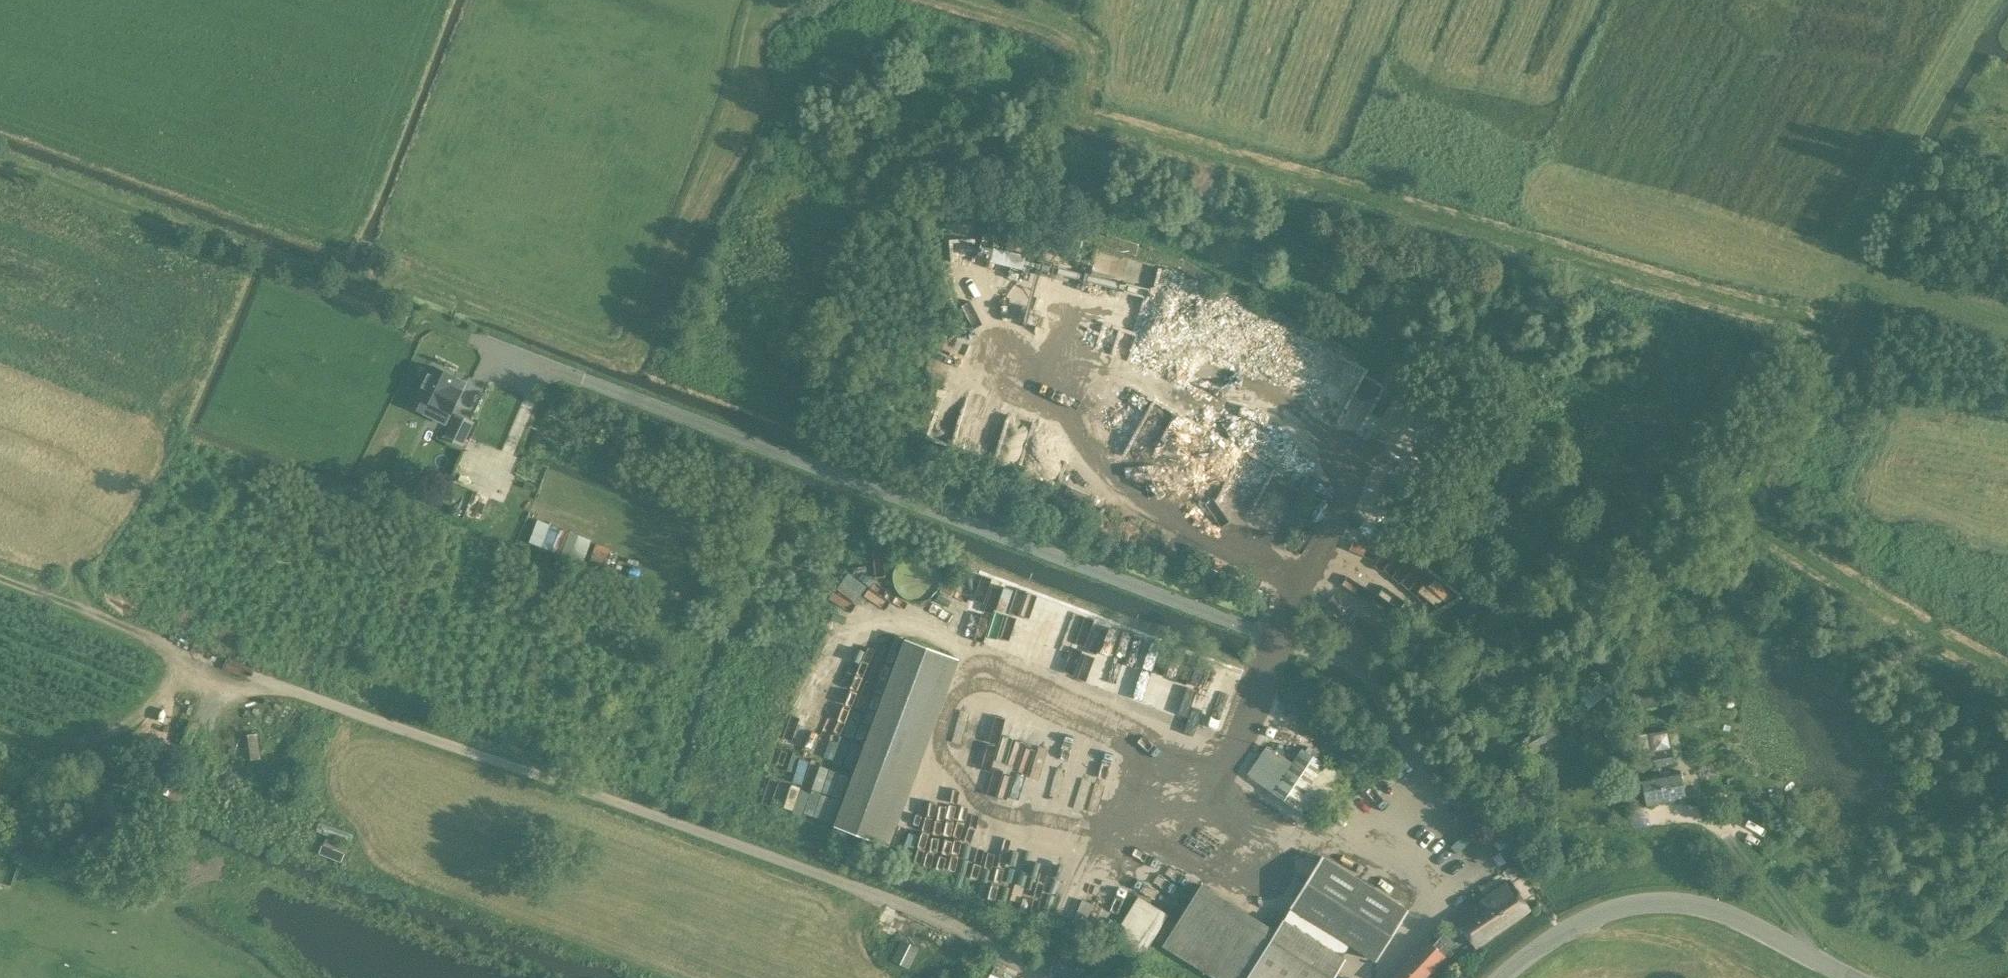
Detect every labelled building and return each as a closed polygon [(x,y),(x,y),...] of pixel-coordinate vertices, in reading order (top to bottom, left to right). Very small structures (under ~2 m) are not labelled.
[(994,248),(991,262),(1022,269),(1026,255),(994,248)] [(1112,276),(1108,291),(1183,309),(1187,294),(1112,276)] [(415,394),(409,406),(446,424),(467,382),(433,366),(418,396),(415,394)] [(456,415),(445,437),(462,445),(473,423),(456,415)] [(1189,461),(1177,463),(1181,491),(1192,490),(1189,461)] [(590,561),(605,566),(611,549),(596,544),(590,561)] [(1005,609),(1041,624),(1049,605),(1014,589),(1005,609)] [(1365,625),(1378,635),(1398,607),(1386,598),(1365,625)] [(1060,612),(1053,636),(1096,649),(1103,626),(1060,612)] [(902,636),(834,823),(891,843),(959,656),(902,636)] [(1589,692),(1581,698),(1586,704),(1594,698),(1598,702),(1615,689),(1605,677),(1588,690),(1589,692)] [(1637,710),(1656,706),(1654,694),(1635,697),(1637,710)] [(1555,721),(1507,748),(1515,762),(1526,757),(1526,758),(1540,750),(1538,745),(1549,740),(1562,733),(1555,721)] [(1079,722),(1038,851),(1078,864),(1119,734),(1079,722)] [(1567,723),(1566,738),(1572,739),(1577,735),(1578,723),(1567,723)] [(1339,759),(1354,745),(1340,730),(1325,744),(1339,759)] [(961,744),(954,766),(978,773),(984,750),(961,744)] [(1268,745),(1247,775),(1314,822),(1345,779),(1302,748),(1292,762),(1268,745)] [(1656,767),(1676,764),(1673,750),(1653,753),(1656,767)] [(1681,771),(1643,778),(1649,808),(1686,801),(1681,771)] [(944,842),(964,777),(954,774),(934,839),(944,842)] [(919,792),(911,817),(923,821),(931,796),(919,792)] [(326,838),(321,853),(347,861),(357,831),(321,820),(316,835),(326,838)] [(1497,829),(1489,835),(1500,852),(1509,845),(1497,829)] [(1410,911),(1332,860),(1323,854),(1290,905),(1378,961),(1410,911)] [(934,863),(931,872),(972,885),(975,876),(934,863)] [(1164,864),(1159,873),(1180,885),(1185,877),(1164,864)] [(1477,948),(1532,911),(1511,881),(1456,919),(1477,948)] [(1277,931),(1203,884),(1164,944),(1216,977),(1247,977),(1277,931)] [(1169,916),(1139,897),(1113,938),(1143,957),(1169,916)] [(1074,919),(1088,926),(1098,906),(1084,899),(1074,919)] [(1343,956),(1288,921),(1252,977),(1329,977),(1343,956)] [(1393,977),(1426,977),(1446,957),(1444,955),(1455,944),(1444,934),(1434,946),(1428,940),(1393,977)] [(918,948),(902,940),(892,960),(908,968),(918,948)] [(1060,960),(1055,971),(1066,975),(1070,964),(1060,960)]
